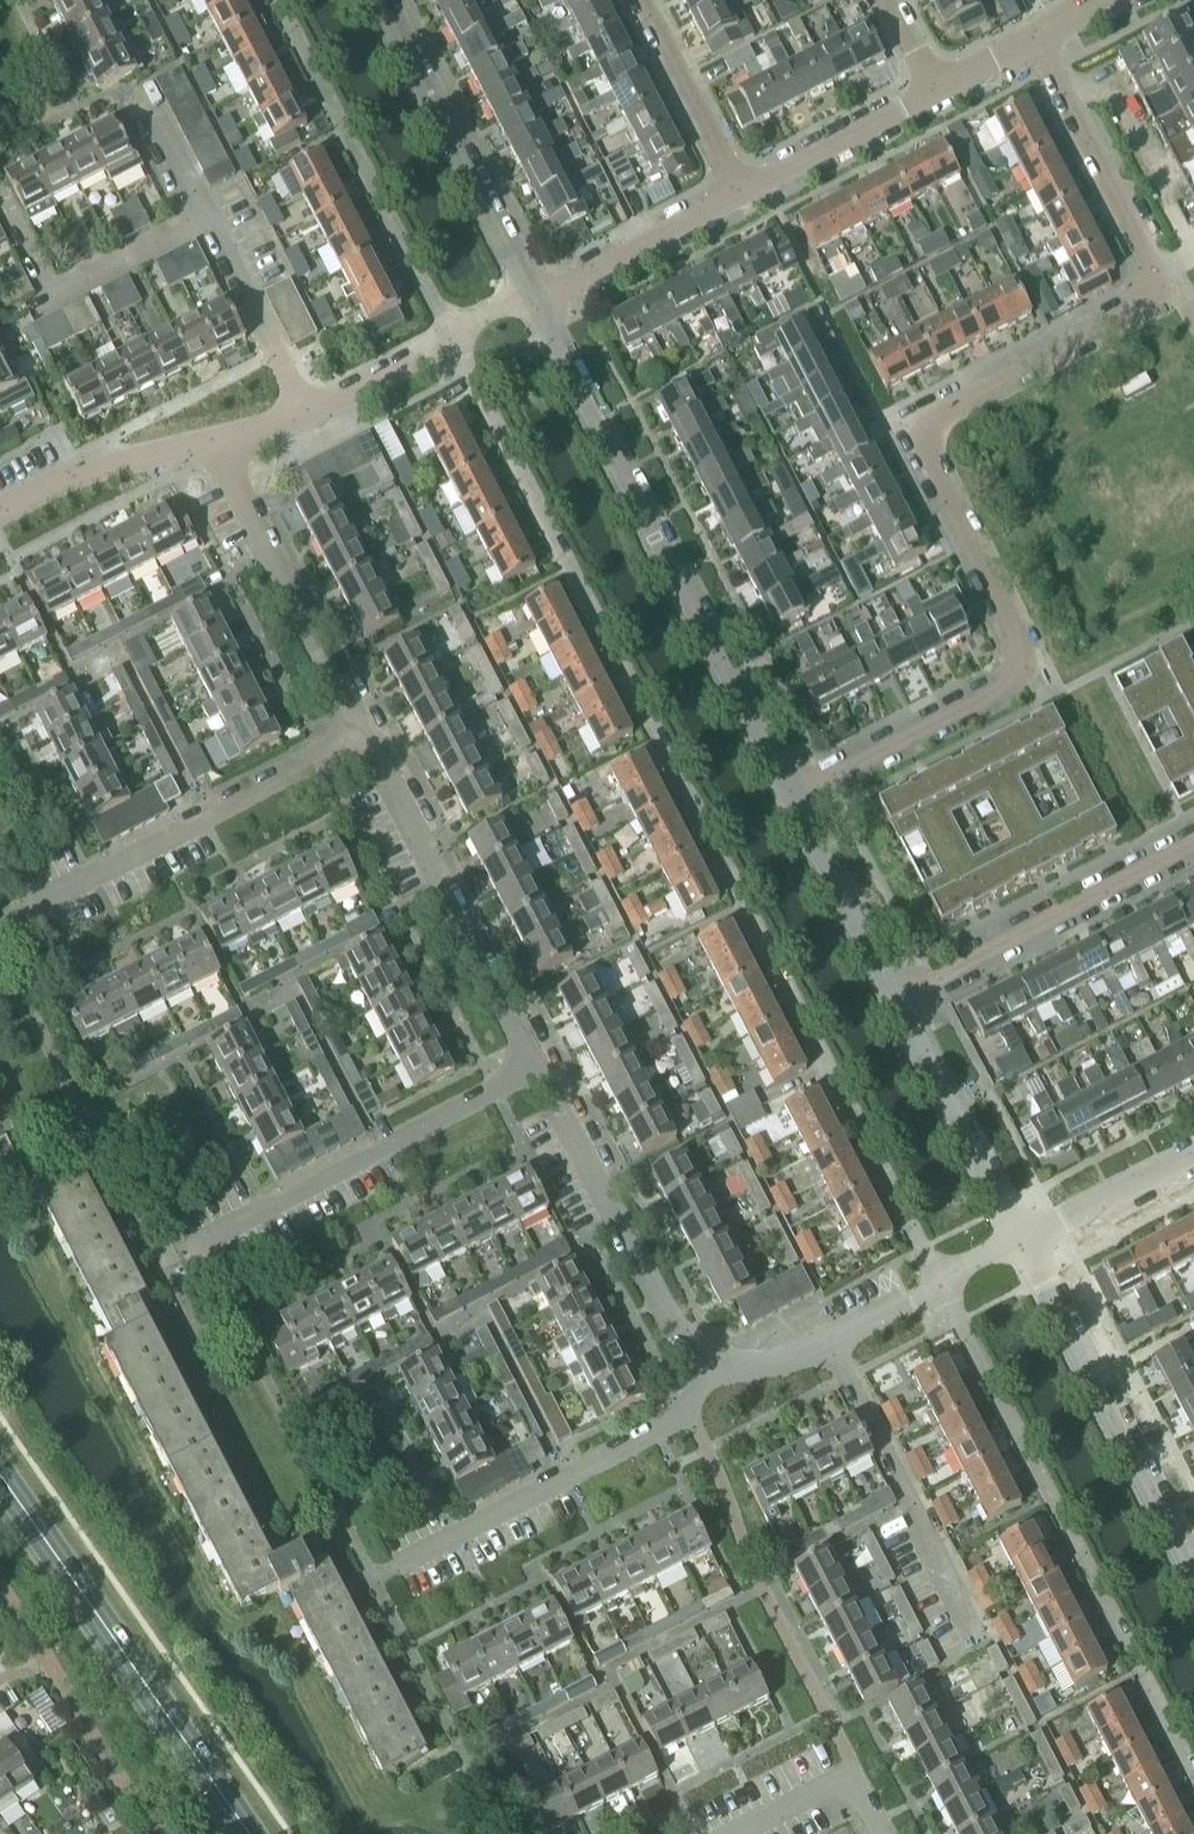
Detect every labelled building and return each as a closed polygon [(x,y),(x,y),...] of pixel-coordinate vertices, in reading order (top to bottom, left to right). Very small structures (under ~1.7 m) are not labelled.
[(81,0),(50,0),(56,13),(81,0)] [(108,20),(97,0),(81,0),(56,13),(70,40),(108,20)] [(208,16),(239,0),(199,0),(208,16)] [(208,16),(209,18),(221,42),(254,25),(242,1),(241,0),(239,0),(208,16)] [(475,0),(435,0),(445,20),(477,4),(475,0)] [(445,20),(458,45),(490,29),(482,15),(489,12),(489,11),(499,2),(498,0),(485,0),(477,4),(445,20)] [(538,4),(542,13),(554,8),(554,9),(565,3),(573,18),(573,19),(605,2),(604,0),(546,0),(538,4)] [(691,20),(724,3),(722,0),(681,0),(691,20)] [(691,20),(705,46),(706,46),(713,59),(744,43),(743,43),(753,38),(739,11),(751,5),(748,0),(731,0),(726,3),(724,4),(724,3),(691,20)] [(809,9),(826,0),(804,0),(809,9)] [(929,1),(943,28),(955,22),(962,36),(987,24),(980,8),(975,11),(970,0),(932,0),(929,1)] [(573,18),(551,30),(556,38),(567,34),(578,29),(586,44),(618,27),(605,2),(573,19),(573,18)] [(842,41),(841,41),(857,73),(883,60),(866,28),(856,9),(849,12),(852,26),(851,26),(855,34),(842,41)] [(146,34),(159,28),(152,14),(140,21),(146,34)] [(526,25),(524,21),(520,14),(508,20),(490,30),(490,29),(458,45),(472,71),(503,55),(495,41),(526,25)] [(172,37),(184,31),(177,16),(165,23),(172,37)] [(119,29),(114,32),(108,20),(70,40),(84,66),(129,43),(123,30),(119,29)] [(1193,46),(1193,40),(1184,21),(1116,57),(1118,61),(1114,63),(1119,73),(1123,71),(1128,80),(1193,46)] [(829,47),(816,54),(833,86),(857,73),(841,41),(842,41),(832,22),(824,25),(829,47)] [(254,25),(221,42),(223,45),(234,67),(267,50),(256,28),(254,25)] [(586,44),(568,53),(573,63),(592,55),(599,69),(631,53),(618,27),(586,44)] [(153,47),(165,40),(159,28),(146,34),(153,47)] [(178,48),(190,41),(184,31),(172,37),(178,48)] [(806,100),(790,67),(774,35),(761,42),(768,56),(769,55),(779,73),(765,80),(781,113),(806,100)] [(98,93),(143,70),(129,43),(84,66),(98,93)] [(503,55),(472,71),(485,97),(516,81),(509,67),(528,58),(522,45),(503,55)] [(1193,76),(1193,46),(1128,80),(1140,104),(1193,76)] [(804,60),(790,67),(806,100),(833,86),(816,54),(812,47),(801,53),(804,60)] [(781,113),(765,80),(749,49),(726,60),(734,74),(743,69),(753,87),(737,95),(738,96),(726,103),(741,132),(754,126),(754,127),(781,113)] [(234,67),(223,73),(236,99),(247,93),(280,76),(270,56),(267,50),(234,67)] [(599,69),(577,81),(582,89),(595,84),(595,85),(604,80),(612,95),(644,79),(631,53),(599,69)] [(200,91),(212,85),(203,67),(191,73),(200,91)] [(161,95),(186,82),(179,69),(154,82),(161,95)] [(516,81),(485,97),(498,123),(529,106),(522,92),(529,88),(528,87),(539,78),(535,71),(516,81)] [(280,76),(247,93),(260,117),(292,100),(284,83),(280,76)] [(1193,106),(1193,76),(1140,104),(1153,128),(1193,106)] [(591,106),(579,112),(583,120),(595,114),(596,117),(617,106),(625,120),(625,121),(657,104),(644,79),(612,95),(591,106)] [(168,109),(193,95),(186,82),(161,95),(168,109)] [(204,99),(216,93),(212,85),(200,91),(204,99)] [(529,106),(498,123),(511,148),(542,132),(535,118),(566,102),(560,90),(529,106)] [(175,122),(200,109),(193,95),(168,109),(175,122)] [(259,132),(266,129),(273,143),(269,145),(276,157),(300,145),(293,132),(306,126),(292,100),(260,117),(254,120),(254,121),(253,122),(259,132)] [(619,123),(604,132),(608,140),(622,135),(630,130),(638,146),(670,130),(657,104),(625,121),(625,120),(619,123)] [(1025,104),(994,120),(1007,146),(1038,129),(1025,104)] [(1193,136),(1193,106),(1153,128),(1165,151),(1193,136)] [(181,135),(207,121),(200,109),(175,122),(181,135)] [(223,136),(235,130),(229,118),(217,124),(223,136)] [(188,148),(214,135),(207,121),(181,135),(188,148)] [(542,132),(511,148),(524,173),(555,157),(549,145),(568,135),(565,129),(561,122),(542,132)] [(137,157),(133,159),(114,123),(87,138),(105,174),(106,174),(112,185),(143,169),(137,157)] [(1038,129),(1007,146),(1019,169),(1050,153),(1038,130),(1038,129)] [(230,149),(242,143),(235,130),(223,136),(230,149)] [(638,146),(604,164),(621,196),(639,187),(627,164),(643,156),(651,172),(661,167),(667,179),(688,168),(682,156),(683,155),(670,130),(638,146)] [(195,161),(221,148),(214,135),(188,148),(195,161)] [(958,155),(972,148),(965,136),(951,143),(958,155)] [(1193,166),(1193,136),(1165,151),(1177,175),(1193,166)] [(79,188),(105,174),(87,138),(60,152),(79,188)] [(568,182),(562,170),(582,160),(576,147),(555,157),(524,173),(537,199),(568,182)] [(934,192),(959,179),(942,147),(918,160),(934,192)] [(202,175),(228,161),(221,148),(195,161),(202,175)] [(52,202),(79,188),(60,152),(34,166),(52,202)] [(1050,153),(1019,169),(1020,172),(1031,194),(1063,177),(1052,156),(1050,153)] [(321,155),(278,177),(292,204),(302,199),(335,182),(321,155)] [(910,204),(934,192),(918,160),(894,172),(910,204)] [(210,189),(235,176),(228,161),(202,175),(210,189)] [(34,166),(7,180),(11,188),(25,217),(30,225),(57,211),(52,202),(34,166)] [(1193,196),(1193,166),(1177,175),(1189,198),(1193,196)] [(582,210),(575,196),(594,186),(598,195),(610,189),(599,167),(568,183),(568,182),(537,199),(551,226),(552,225),(557,235),(586,220),(581,210),(582,210)] [(977,191),(991,184),(985,171),(970,179),(977,191)] [(886,216),(910,204),(894,172),(870,184),(886,216)] [(1063,177),(1031,194),(1033,197),(1044,217),(1075,201),(1065,181),(1063,177)] [(317,226),(349,210),(335,182),(302,199),(317,226)] [(862,229),(886,216),(870,184),(845,197),(862,229)] [(983,204),(998,197),(991,184),(977,191),(983,204)] [(838,241),(862,229),(845,197),(821,209),(838,241)] [(265,218),(277,212),(270,199),(258,205),(265,218)] [(137,236),(151,228),(137,201),(123,208),(137,236)] [(1075,201),(1044,217),(1046,223),(1056,241),(1087,225),(1078,207),(1075,201)] [(124,242),(137,236),(123,208),(110,215),(124,242)] [(813,254),(838,241),(821,209),(797,221),(813,254)] [(331,254),(363,238),(349,210),(317,226),(331,254)] [(271,230),(283,224),(277,212),(265,218),(271,230)] [(965,221),(973,236),(986,229),(978,214),(965,221)] [(1002,239),(1016,232),(1010,219),(995,227),(1002,239)] [(1057,242),(1046,248),(1049,254),(1051,258),(1062,253),(1068,265),(1100,249),(1091,232),(1087,225),(1056,241),(1057,242)] [(84,263),(97,256),(83,230),(70,236),(84,263)] [(1008,252),(1023,245),(1016,232),(1002,239),(1008,252)] [(937,254),(950,248),(942,233),(929,239),(937,254)] [(738,256),(754,288),(781,273),(780,272),(795,264),(779,234),(738,256)] [(983,256),(996,249),(989,234),(975,241),(983,256)] [(70,270),(84,263),(70,236),(56,244),(70,270)] [(340,273),(373,257),(363,238),(331,254),(340,273)] [(924,261),(937,254),(929,239),(917,246),(924,261)] [(181,282),(195,275),(181,249),(167,256),(181,282)] [(294,273),(306,267),(296,249),(284,256),(294,273)] [(1104,278),(1112,274),(1100,249),(1068,265),(1059,270),(1077,305),(1109,288),(1104,278)] [(948,275),(960,268),(953,253),(940,260),(948,275)] [(168,289),(181,282),(167,256),(154,263),(168,289)] [(729,301),(729,300),(754,288),(738,256),(712,269),(729,301)] [(346,303),(386,283),(373,257),(340,273),(349,290),(342,294),(346,303)] [(888,280),(902,272),(894,258),(880,265),(888,280)] [(935,281),(948,275),(940,260),(927,266),(935,281)] [(876,286),(888,280),(880,265),(868,271),(876,286)] [(298,281),(310,275),(306,267),(294,273),(298,281)] [(26,280),(20,268),(0,278),(0,293),(1,294),(26,280)] [(1026,287),(1040,279),(1034,268),(1020,275),(1026,287)] [(740,320),(729,300),(729,301),(712,269),(687,282),(703,314),(704,314),(718,306),(729,326),(737,340),(747,334),(740,320)] [(858,278),(849,283),(844,274),(828,282),(840,305),(865,291),(858,278)] [(127,310),(141,303),(127,277),(114,284),(127,310)] [(900,299),(913,293),(905,278),(892,285),(900,299)] [(1040,279),(1026,287),(1033,300),(1047,293),(1040,279)] [(8,308),(34,294),(26,280),(1,294),(8,308)] [(271,308),(295,295),(289,282),(265,295),(271,308)] [(687,282),(662,295),(678,327),(679,327),(694,319),(699,329),(700,329),(704,336),(713,331),(704,314),(703,314),(687,282)] [(397,309),(399,308),(386,283),(346,303),(352,313),(359,310),(367,325),(365,326),(372,339),(404,323),(397,309)] [(114,317),(127,310),(114,284),(100,291),(114,317)] [(1006,328),(1030,316),(1014,284),(989,296),(1006,328)] [(887,306),(900,299),(892,285),(879,291),(887,306)] [(807,304),(800,291),(783,299),(790,313),(807,304)] [(757,312),(765,307),(757,292),(749,300),(757,312)] [(278,321),(302,308),(295,295),(271,308),(278,321)] [(689,347),(679,327),(678,327),(662,295),(636,309),(653,341),(653,340),(668,332),(671,339),(672,339),(680,352),(689,347)] [(982,341),(1006,328),(989,296),(965,309),(982,341)] [(73,305),(87,331),(100,324),(87,298),(73,305)] [(317,318),(328,312),(323,301),(311,307),(317,318)] [(857,303),(843,310),(851,325),(864,318),(857,303)] [(226,304),(199,318),(218,355),(245,341),(226,304)] [(73,338),(87,331),(73,305),(60,312),(73,338)] [(285,335),(309,322),(302,308),(278,321),(285,335)] [(664,360),(653,340),(653,341),(636,309),(610,322),(627,354),(643,345),(647,353),(655,365),(664,360)] [(958,353),(982,341),(965,309),(941,321),(958,353)] [(60,345),(73,338),(60,312),(46,319),(60,345)] [(324,332),(335,326),(328,312),(317,318),(324,332)] [(191,369),(218,355),(199,318),(172,332),(191,369)] [(45,353),(60,345),(46,319),(32,326),(40,341),(31,346),(46,374),(54,370),(45,353)] [(934,366),(958,353),(941,321),(918,334),(934,366)] [(292,348),(316,335),(309,322),(285,335),(292,348)] [(759,348),(754,351),(760,363),(780,352),(788,366),(788,367),(821,350),(807,324),(785,336),(780,327),(755,340),(759,348)] [(24,331),(31,346),(40,341),(32,326),(24,331)] [(165,383),(191,369),(172,332),(145,345),(165,383)] [(910,378),(934,366),(918,334),(894,346),(910,378)] [(138,396),(165,383),(145,345),(119,359),(138,396)] [(894,346),(869,359),(886,391),(910,378),(894,346)] [(102,368),(91,373),(111,410),(138,396),(119,359),(118,360),(112,348),(96,356),(102,368)] [(786,368),(767,377),(772,387),(782,383),(789,397),(801,391),(802,393),(834,376),(821,350),(788,367),(786,368)] [(17,387),(4,360),(0,362),(0,413),(2,416),(33,400),(25,383),(17,387)] [(91,373),(64,387),(83,425),(111,410),(91,373)] [(702,411),(695,397),(714,386),(708,376),(689,386),(656,403),(670,428),(702,411)] [(789,397),(780,402),(785,411),(796,406),(804,422),(805,423),(815,418),(848,402),(834,376),(802,393),(801,391),(789,397)] [(1151,388),(1145,378),(1120,391),(1125,402),(1151,388)] [(756,384),(744,390),(754,410),(755,410),(759,412),(759,413),(760,413),(768,408),(756,384)] [(716,438),(715,436),(708,423),(728,412),(721,400),(702,411),(670,428),(683,454),(716,438)] [(804,422),(793,428),(799,439),(811,432),(819,447),(819,448),(828,443),(829,444),(861,427),(848,402),(815,418),(805,423),(804,422)] [(436,458),(468,441),(454,415),(422,432),(436,458)] [(716,438),(683,454),(697,479),(729,463),(729,462),(718,440),(722,438),(728,442),(738,433),(735,426),(715,436),(716,438)] [(819,447),(806,453),(813,466),(834,454),(841,467),(842,470),(875,453),(861,427),(829,444),(828,443),(819,448),(819,447)] [(367,434),(354,441),(366,467),(370,465),(380,459),(367,434)] [(354,441),(341,448),(354,473),(366,467),(354,441)] [(449,483),(481,467),(468,441),(436,458),(449,483)] [(341,448),(328,455),(341,480),(354,473),(341,448)] [(743,489),(742,487),(735,474),(754,464),(748,451),(729,462),(729,463),(697,479),(710,505),(743,489)] [(841,467),(820,479),(825,489),(847,478),(854,493),(856,496),(888,479),(875,453),(842,470),(841,467)] [(328,455),(315,462),(328,487),(341,480),(328,455)] [(383,489),(393,484),(380,459),(370,465),(383,489)] [(399,478),(411,472),(404,459),(393,465),(399,478)] [(315,462),(302,468),(315,494),(327,487),(328,487),(315,462)] [(788,478),(782,466),(781,467),(768,473),(774,485),(787,478),(788,478)] [(462,509),(494,492),(481,467),(449,483),(462,509)] [(302,468),(288,475),(302,501),(315,494),(302,468)] [(406,490),(417,484),(411,472),(399,478),(406,490)] [(743,489),(710,505),(723,530),(756,514),(748,498),(767,488),(761,477),(742,487),(743,489)] [(833,504),(828,507),(833,517),(838,514),(839,516),(861,505),(868,518),(869,521),(901,504),(888,479),(856,496),(854,493),(833,504)] [(307,532),(341,515),(327,487),(315,494),(302,501),(293,505),(307,532)] [(398,519),(408,513),(397,492),(387,497),(398,519)] [(462,509),(451,515),(464,540),(475,534),(507,517),(494,492),(462,509)] [(868,518),(846,530),(851,538),(873,529),(881,544),(882,546),(915,530),(901,504),(869,521),(868,518)] [(808,516),(802,505),(801,505),(788,512),(794,524),(807,517),(808,516)] [(426,529),(438,522),(431,509),(419,516),(426,529)] [(179,510),(166,517),(163,511),(137,525),(157,564),(196,543),(179,510)] [(411,543),(421,538),(408,513),(398,519),(411,543)] [(769,539),(768,538),(756,514),(723,530),(737,556),(769,539)] [(321,559),(355,541),(341,515),(307,532),(321,559)] [(488,559),(521,543),(507,517),(475,534),(488,559)] [(783,565),(782,563),(775,549),(813,528),(807,517),(768,538),(769,539),(737,556),(750,581),(783,565)] [(433,542),(444,536),(438,522),(426,529),(433,542)] [(130,578),(157,564),(137,525),(110,539),(130,578)] [(881,544),(859,555),(866,567),(887,555),(896,572),(928,555),(915,530),(882,546),(881,544)] [(103,592),(130,578),(110,539),(83,553),(103,592)] [(335,585),(369,568),(355,541),(321,559),(335,585)] [(502,586),(534,569),(521,543),(488,559),(502,586)] [(426,571),(436,566),(425,545),(415,550),(426,571)] [(76,606),(103,592),(83,553),(55,567),(76,606)] [(796,590),(795,588),(788,575),(804,561),(801,553),(782,563),(783,565),(750,581),(764,607),(796,590)] [(452,580),(464,573),(457,560),(445,567),(452,580)] [(439,597),(449,591),(436,566),(426,571),(439,597)] [(48,621),(76,606),(55,567),(27,582),(48,621)] [(348,612),(383,594),(369,568),(335,585),(348,612)] [(810,616),(802,602),(841,582),(834,568),(795,588),(796,590),(764,607),(777,633),(810,616)] [(459,593),(471,587),(464,573),(452,580),(459,593)] [(180,607),(206,594),(199,580),(171,594),(173,599),(175,598),(180,607)] [(536,632),(569,616),(556,590),(523,607),(536,632)] [(923,608),(922,608),(928,619),(928,620),(944,651),(971,637),(963,622),(972,617),(958,590),(923,608)] [(363,639),(397,621),(383,594),(348,612),(363,639)] [(153,621),(180,607),(175,598),(173,599),(148,612),(153,621)] [(916,625),(902,633),(918,665),(944,651),(928,620),(928,619),(922,608),(923,608),(918,600),(906,606),(916,625)] [(182,651),(223,630),(209,603),(168,624),(182,651)] [(44,643),(24,604),(0,616),(0,624),(17,657),(44,643)] [(126,635),(153,621),(148,612),(121,626),(126,635)] [(888,640),(877,646),(893,678),(918,665),(902,633),(891,612),(878,620),(888,640)] [(549,657),(581,640),(569,616),(536,632),(549,657)] [(463,617),(452,622),(458,634),(464,646),(475,640),(469,628),(463,617)] [(17,657),(0,624),(0,666),(17,657)] [(98,649),(126,635),(121,626),(93,640),(98,649)] [(877,646),(876,646),(866,626),(854,632),(864,653),(851,659),(868,691),(893,678),(877,646)] [(196,678),(237,657),(223,630),(182,651),(196,678)] [(490,656),(506,648),(499,635),(483,643),(490,656)] [(827,672),(820,659),(819,660),(806,635),(794,641),(804,659),(814,679),(800,686),(807,699),(799,708),(808,716),(814,713),(817,718),(842,705),(825,673),(827,672)] [(396,684),(430,667),(415,639),(382,657),(396,684)] [(868,691),(851,659),(841,639),(829,646),(833,653),(820,659),(827,672),(825,673),(842,705),(868,691)] [(71,663),(98,649),(93,640),(66,654),(71,663)] [(561,681),(594,664),(581,640),(549,657),(561,681)] [(137,674),(146,669),(132,643),(124,647),(137,674)] [(1121,697),(1129,712),(1193,678),(1193,671),(1181,645),(1143,665),(1151,681),(1121,697)] [(479,674),(490,669),(480,648),(469,654),(479,674)] [(497,669),(513,661),(506,648),(490,656),(497,669)] [(210,705),(251,683),(237,657),(196,678),(210,705)] [(574,705),(606,688),(594,664),(561,681),(574,705)] [(410,711),(443,693),(430,667),(396,684),(410,711)] [(152,701),(160,697),(146,669),(137,674),(152,701)] [(493,700),(503,694),(490,669),(479,674),(493,700)] [(125,700),(134,695),(121,670),(112,674),(125,700)] [(40,700),(68,685),(64,676),(35,691),(40,700)] [(1129,712),(1138,728),(1167,712),(1175,727),(1193,717),(1193,678),(1129,712)] [(223,731),(265,710),(251,683),(210,705),(202,709),(209,722),(217,718),(223,730),(223,731)] [(516,704),(531,696),(524,683),(509,691),(516,704)] [(587,729),(619,712),(606,688),(574,705),(587,729)] [(13,714),(40,700),(35,691),(8,705),(13,714)] [(424,737),(457,720),(443,693),(410,711),(424,737)] [(46,742),(85,721),(71,694),(32,714),(46,742)] [(139,727),(148,722),(134,695),(125,700),(139,727)] [(523,717),(538,710),(531,696),(516,704),(523,717)] [(165,728),(174,723),(160,697),(152,701),(165,728)] [(508,730),(519,725),(507,702),(496,707),(508,730)] [(13,714),(8,705),(0,709),(0,721),(13,714)] [(223,730),(214,735),(220,747),(228,763),(237,758),(278,737),(265,710),(223,731),(223,730)] [(600,754),(632,737),(619,712),(587,729),(600,754)] [(1052,714),(1016,732),(1037,772),(1055,761),(1067,784),(1084,775),(1052,714)] [(1153,758),(1161,773),(1193,756),(1193,717),(1175,727),(1183,742),(1153,758)] [(438,764),(471,746),(457,720),(424,737),(438,764)] [(106,731),(94,737),(85,721),(46,742),(60,769),(99,748),(100,750),(113,743),(106,731)] [(153,754),(162,749),(148,722),(139,727),(153,754)] [(179,754),(188,750),(174,723),(165,728),(179,754)] [(520,753),(531,748),(519,725),(508,730),(520,753)] [(541,752),(556,744),(549,731),(534,739),(541,752)] [(1016,732),(982,750),(1014,811),(1030,803),(1018,781),(1037,772),(1016,732)] [(548,765),(562,757),(556,744),(541,752),(548,765)] [(188,750),(179,754),(194,783),(211,774),(196,746),(188,750)] [(452,791),(485,773),(471,746),(438,764),(452,791)] [(113,775),(100,750),(99,748),(60,769),(74,795),(113,775)] [(173,777),(174,779),(177,778),(162,749),(153,754),(167,781),(173,777)] [(982,750),(948,768),(968,807),(987,797),(998,819),(1014,811),(982,750)] [(537,785),(547,780),(535,756),(524,761),(537,785)] [(1161,773),(1169,789),(1193,776),(1193,756),(1161,773)] [(643,757),(610,774),(617,788),(623,799),(656,782),(643,757)] [(948,768),(914,786),(945,847),(961,839),(949,817),(968,807),(948,768)] [(466,818),(500,800),(485,773),(452,791),(466,818)] [(128,802),(128,801),(127,802),(113,775),(74,795),(89,823),(103,815),(116,809),(128,802)] [(1079,806),(1060,816),(1080,854),(1115,836),(1084,775),(1067,784),(1079,806)] [(170,781),(174,779),(173,777),(167,781),(153,788),(163,806),(179,798),(170,781)] [(635,823),(668,805),(656,782),(623,799),(635,823)] [(914,786),(878,804),(898,843),(918,833),(930,855),(945,847),(914,786)] [(167,813),(163,806),(153,788),(141,794),(154,820),(167,813)] [(141,826),(154,820),(141,794),(128,801),(128,802),(141,826)] [(557,825),(568,820),(555,796),(545,802),(557,825)] [(128,833),(141,826),(128,802),(116,809),(128,833)] [(578,822),(592,815),(585,802),(571,809),(578,822)] [(1030,803),(1014,811),(1046,872),(1080,854),(1060,816),(1041,825),(1030,803)] [(648,847),(681,829),(668,805),(635,823),(648,847)] [(115,840),(128,833),(116,809),(103,815),(115,840)] [(1010,842),(991,851),(1011,890),(1046,872),(1014,811),(998,819),(1010,842)] [(102,847),(115,840),(103,815),(89,823),(102,847)] [(584,835),(599,828),(592,815),(578,822),(584,835)] [(481,867),(515,849),(501,821),(466,839),(481,867)] [(572,828),(562,833),(565,839),(574,857),(584,851),(572,828)] [(661,870),(693,853),(681,829),(648,847),(661,870)] [(961,839),(945,847),(977,908),(1011,890),(991,851),(973,861),(961,839)] [(307,858),(328,898),(355,884),(334,844),(307,858)] [(941,877),(922,888),(942,926),(977,908),(945,847),(930,855),(941,877)] [(495,894),(529,875),(515,849),(481,867),(495,894)] [(603,871),(617,863),(611,850),(596,857),(603,871)] [(584,851),(574,857),(583,874),(585,879),(596,874),(584,851)] [(673,894),(706,878),(693,853),(661,870),(673,894)] [(314,906),(328,898),(307,858),(280,873),(301,913),(301,912),(306,921),(319,915),(314,906)] [(609,884),(624,876),(617,863),(603,871),(609,884)] [(275,927),(301,913),(280,873),(254,887),(275,927)] [(509,920),(543,902),(529,875),(495,894),(509,920)] [(706,878),(673,894),(686,919),(719,902),(706,878)] [(601,909),(612,904),(600,881),(589,887),(592,893),(580,899),(588,916),(601,909)] [(260,934),(275,927),(254,887),(227,901),(248,941),(249,940),(254,950),(266,944),(260,934)] [(1171,902),(1188,934),(1193,931),(1193,890),(1171,902)] [(627,918),(642,910),(635,898),(621,905),(627,918)] [(220,955),(248,941),(227,901),(199,915),(220,955)] [(523,947),(557,929),(543,902),(509,920),(523,947)] [(1146,915),(1162,947),(1163,947),(1178,940),(1188,960),(1193,957),(1193,945),(1188,934),(1171,902),(1146,915)] [(651,919),(666,912),(662,903),(646,911),(651,919)] [(613,933),(624,927),(612,904),(601,909),(613,933)] [(634,932),(649,924),(642,910),(627,918),(634,932)] [(608,925),(601,912),(583,921),(590,935),(608,925)] [(345,929),(352,943),(379,929),(372,915),(345,929)] [(1146,915),(1120,929),(1137,961),(1152,953),(1168,983),(1178,978),(1163,947),(1162,947),(1146,915)] [(711,968),(744,951),(730,925),(698,942),(711,968)] [(324,957),(352,943),(345,929),(344,930),(346,934),(320,948),(324,957)] [(537,975),(572,956),(557,929),(523,947),(537,975)] [(1148,981),(1137,961),(1120,929),(1094,942),(1116,983),(1117,983),(1129,976),(1135,988),(1148,981)] [(190,990),(218,976),(197,936),(170,951),(190,990)] [(357,987),(398,966),(383,938),(343,959),(344,962),(338,965),(344,976),(350,973),(357,987)] [(1123,995),(1117,983),(1116,983),(1094,942),(1069,955),(1086,988),(1100,980),(1112,1001),(1123,995)] [(298,970),(324,957),(320,948),(293,962),(298,970)] [(163,1004),(190,990),(170,951),(143,965),(163,1004)] [(723,991),(756,974),(744,951),(711,968),(723,991)] [(639,982),(649,977),(641,961),(637,953),(627,958),(639,982)] [(1097,1008),(1086,988),(1069,955),(1044,969),(1061,1001),(1076,993),(1087,1013),(1097,1008)] [(270,984),(298,970),(293,962),(266,975),(270,984)] [(136,1019),(163,1004),(143,965),(116,979),(136,1019)] [(371,1013),(412,992),(398,966),(357,987),(371,1013)] [(1072,1021),(1061,1001),(1044,969),(1018,982),(1035,1014),(1036,1014),(1051,1006),(1055,1014),(1063,1026),(1072,1021)] [(665,992),(680,984),(673,970),(658,978),(665,992)] [(571,1020),(605,1001),(591,974),(556,992),(571,1020)] [(736,1014),(768,997),(756,974),(723,991),(736,1014)] [(244,998),(270,984),(266,975),(240,989),(244,998)] [(312,1011),(320,1006),(306,978),(297,983),(312,1011)] [(110,1033),(136,1019),(116,979),(89,994),(110,1033)] [(1046,1035),(1036,1014),(1035,1014),(1018,982),(993,996),(1010,1028),(1025,1020),(1037,1039),(1046,1035)] [(655,1013),(665,1007),(653,984),(643,990),(655,1013)] [(671,1003),(686,996),(680,984),(665,992),(671,1003)] [(385,1040),(425,1019),(412,992),(371,1013),(385,1040)] [(84,1047),(110,1033),(89,994),(63,1008),(84,1047)] [(999,1034),(1010,1056),(996,1064),(1005,1081),(1031,1068),(1010,1028),(993,996),(967,1009),(968,1011),(959,1016),(969,1035),(978,1031),(984,1042),(999,1034)] [(749,1039),(781,1022),(768,997),(736,1014),(749,1039)] [(584,1046),(619,1028),(605,1001),(571,1020),(584,1046)] [(298,1034),(307,1029),(294,1004),(286,1009),(298,1034)] [(325,1037),(334,1033),(320,1006),(312,1011),(325,1037)] [(667,1036),(677,1030),(665,1007),(655,1013),(667,1036)] [(213,1034),(241,1020),(237,1011),(209,1025),(213,1034)] [(1190,1019),(1193,1035),(1193,1043),(1183,1048),(1182,1048),(1193,1071),(1193,1017),(1190,1019)] [(689,1039),(704,1031),(698,1018),(683,1026),(689,1039)] [(399,1066),(439,1045),(425,1019),(385,1040),(399,1066)] [(761,1063),(793,1045),(781,1022),(749,1039),(761,1063)] [(186,1048),(213,1034),(209,1025),(182,1039),(186,1048)] [(220,1076),(259,1054),(246,1028),(206,1049),(220,1076)] [(598,1073),(633,1055),(619,1028),(584,1046),(598,1073)] [(1183,1048),(1172,1028),(1165,1032),(1170,1055),(1157,1062),(1173,1093),(1193,1082),(1193,1071),(1182,1048),(1183,1048)] [(312,1060),(321,1056),(307,1029),(298,1034),(312,1060)] [(697,1052),(712,1045),(704,1031),(689,1039),(697,1052)] [(339,1064),(348,1059),(334,1033),(325,1037),(339,1064)] [(682,1067),(693,1061),(681,1038),(670,1044),(682,1067)] [(159,1062),(186,1048),(182,1039),(154,1053),(159,1062)] [(1173,1093),(1157,1062),(1147,1041),(1139,1045),(1145,1068),(1132,1075),(1148,1106),(1173,1093)] [(413,1094),(454,1073),(439,1045),(399,1066),(413,1094)] [(774,1088),(806,1070),(793,1045),(761,1063),(774,1088)] [(1132,1075),(1117,1047),(1104,1053),(1118,1082),(1106,1088),(1123,1119),(1148,1106),(1132,1075)] [(132,1076),(159,1062),(154,1053),(128,1067),(132,1076)] [(233,1102),(273,1081),(259,1054),(220,1076),(233,1102)] [(612,1099),(647,1081),(633,1055),(598,1073),(612,1099)] [(326,1087),(335,1082),(321,1056),(312,1060),(326,1087)] [(362,1086),(361,1085),(348,1059),(339,1064),(353,1091),(362,1086)] [(694,1090),(705,1084),(693,1061),(682,1067),(694,1090)] [(715,1087),(730,1079),(723,1066),(708,1074),(715,1087)] [(107,1089),(132,1076),(128,1067),(102,1080),(107,1089)] [(1106,1088),(1096,1068),(1082,1075),(1093,1095),(1081,1101),(1097,1132),(1123,1119),(1106,1088)] [(721,1100),(736,1093),(730,1079),(715,1087),(721,1100)] [(1097,1132),(1081,1101),(1070,1080),(1056,1088),(1067,1109),(1055,1115),(1071,1146),(1097,1132)] [(248,1129),(288,1108),(273,1081),(233,1102),(248,1129)] [(626,1126),(661,1108),(647,1081),(612,1099),(626,1126)] [(340,1115),(349,1110),(335,1082),(326,1087),(340,1115)] [(362,1086),(353,1091),(367,1117),(380,1111),(366,1083),(361,1085),(362,1086)] [(797,1133),(830,1116),(817,1091),(784,1108),(797,1133)] [(713,1126),(724,1120),(709,1092),(698,1097),(713,1126)] [(733,1123),(761,1108),(753,1093),(725,1107),(733,1123)] [(1045,1160),(1071,1146),(1055,1115),(1045,1095),(1032,1101),(1043,1122),(1029,1129),(1036,1142),(1029,1150),(1038,1158),(1043,1155),(1045,1160)] [(262,1156),(275,1149),(287,1143),(299,1137),(302,1135),(288,1108),(248,1129),(262,1156)] [(641,1154),(675,1135),(661,1108),(626,1126),(641,1154)] [(349,1142),(364,1135),(350,1109),(349,1110),(340,1115),(336,1117),(349,1142)] [(810,1157),(842,1140),(830,1116),(797,1133),(810,1157)] [(338,1148),(349,1142),(336,1117),(325,1123),(338,1148)] [(325,1155),(338,1148),(325,1123),(312,1130),(325,1155)] [(312,1162),(325,1155),(312,1130),(302,1135),(299,1137),(312,1162)] [(732,1161),(742,1156),(729,1133),(719,1138),(732,1161)] [(300,1168),(312,1162),(299,1137),(287,1143),(300,1168)] [(751,1158),(766,1150),(759,1137),(744,1144),(751,1158)] [(0,1142),(0,1184),(4,1192),(28,1180),(6,1139),(0,1142)] [(822,1181),(855,1164),(842,1140),(810,1157),(822,1181)] [(288,1174),(300,1168),(287,1143),(275,1149),(288,1174)] [(275,1181),(288,1174),(275,1149),(262,1156),(275,1181)] [(758,1171),(773,1163),(766,1150),(751,1158),(758,1171)] [(664,1200),(698,1182),(684,1154),(649,1172),(664,1200)] [(748,1192),(758,1187),(746,1164),(736,1169),(748,1192)] [(835,1205),(867,1188),(855,1164),(822,1181),(835,1205)] [(519,1224),(546,1209),(525,1169),(498,1184),(519,1224)] [(172,1373),(158,1345),(155,1340),(145,1322),(141,1313),(152,1308),(141,1288),(128,1262),(117,1240),(104,1215),(85,1178),(42,1201),(115,1343),(106,1348),(241,1611),(278,1592),(280,1597),(288,1592),(382,1775),(425,1752),(412,1726),(399,1701),(386,1676),(373,1651),(359,1625),(346,1598),(332,1571),(326,1560),(309,1568),(302,1554),(273,1569),(269,1561),(253,1530),(236,1498),(221,1468),(206,1440),(189,1406),(172,1373)] [(678,1227),(712,1209),(698,1182),(664,1200),(678,1227)] [(491,1238),(519,1224),(498,1184),(470,1198),(491,1238)] [(776,1206),(791,1198),(784,1185),(769,1192),(776,1206)] [(760,1216),(770,1210),(758,1187),(748,1192),(760,1216)] [(848,1229),(880,1212),(867,1188),(835,1205),(848,1229)] [(465,1252),(491,1238),(470,1198),(444,1212),(465,1252)] [(783,1219),(798,1211),(791,1198),(776,1206),(783,1219)] [(692,1254),(726,1236),(712,1209),(678,1227),(692,1254)] [(439,1266),(465,1252),(444,1212),(418,1226),(439,1266)] [(861,1254),(893,1237),(880,1212),(848,1229),(861,1254)] [(776,1246),(786,1240),(774,1218),(764,1223),(776,1246)] [(1193,1264),(1193,1221),(1174,1231),(1192,1265),(1193,1264)] [(423,1274),(439,1266),(418,1226),(389,1241),(411,1281),(412,1280),(418,1292),(429,1287),(423,1274)] [(1165,1279),(1192,1265),(1174,1231),(1147,1245),(1165,1279)] [(801,1254),(815,1247),(808,1235),(795,1242),(801,1254)] [(706,1281),(740,1262),(726,1236),(692,1254),(706,1281)] [(786,1240),(776,1246),(788,1269),(798,1263),(786,1240)] [(535,1255),(542,1268),(569,1255),(563,1241),(535,1255)] [(1144,1289),(1145,1289),(1165,1279),(1147,1245),(1127,1256),(1144,1289)] [(807,1266),(821,1259),(815,1247),(801,1254),(807,1266)] [(515,1283),(542,1268),(535,1255),(535,1256),(537,1260),(510,1274),(515,1283)] [(1093,1277),(1092,1277),(1096,1285),(1107,1307),(1119,1301),(1120,1302),(1135,1294),(1139,1302),(1136,1304),(1144,1320),(1157,1314),(1157,1313),(1145,1289),(1144,1289),(1127,1256),(1102,1269),(1103,1270),(1093,1277)] [(547,1310),(587,1290),(572,1259),(532,1280),(534,1285),(529,1288),(535,1299),(540,1296),(547,1310)] [(394,1309),(408,1302),(387,1262),(359,1277),(380,1317),(382,1316),(386,1324),(398,1318),(394,1309)] [(734,1301),(747,1294),(755,1290),(740,1262),(706,1281),(720,1308),(734,1301)] [(799,1299),(813,1292),(799,1267),(786,1274),(799,1299)] [(489,1296),(515,1283),(510,1274),(484,1287),(489,1296)] [(787,1306),(799,1299),(786,1274),(774,1280),(787,1306)] [(367,1324),(380,1317),(359,1277),(333,1291),(354,1331),(355,1330),(359,1338),(372,1332),(367,1324)] [(774,1313),(787,1306),(774,1280),(761,1287),(774,1313)] [(462,1310),(489,1296),(484,1287),(457,1301),(462,1310)] [(761,1320),(774,1313),(761,1287),(755,1290),(747,1294),(761,1320)] [(561,1337),(601,1317),(587,1290),(547,1310),(548,1311),(542,1315),(548,1328),(554,1324),(561,1337)] [(341,1338),(354,1331),(333,1291),(307,1305),(328,1345),(329,1345),(333,1352),(345,1346),(341,1338)] [(748,1327),(761,1320),(747,1294),(734,1301),(748,1327)] [(435,1324),(462,1310),(457,1301),(431,1315),(435,1324)] [(501,1334),(510,1330),(497,1304),(488,1309),(501,1334)] [(313,1353),(328,1345),(307,1305),(279,1320),(285,1331),(269,1339),(289,1376),(318,1361),(313,1353)] [(1163,1326),(1175,1319),(1170,1308),(1157,1314),(1163,1326)] [(1157,1314),(1144,1320),(1150,1332),(1163,1326),(1157,1314)] [(575,1363),(615,1343),(601,1317),(561,1337),(562,1339),(553,1344),(560,1357),(569,1352),(575,1363)] [(486,1329),(475,1335),(476,1336),(486,1356),(490,1363),(500,1357),(489,1337),(486,1329)] [(515,1361),(524,1357),(510,1330),(501,1334),(515,1361)] [(403,1361),(432,1345),(428,1337),(398,1352),(403,1361)] [(589,1390),(628,1370),(615,1343),(575,1363),(576,1365),(570,1368),(576,1380),(582,1377),(589,1390)] [(1190,1361),(1183,1347),(1154,1362),(1156,1365),(1153,1366),(1152,1370),(1157,1378),(1160,1380),(1163,1378),(1167,1387),(1193,1373),(1193,1359),(1190,1361)] [(377,1374),(403,1361),(398,1352),(372,1366),(377,1374)] [(438,1355),(398,1375),(412,1403),(452,1382),(438,1355)] [(500,1357),(490,1363),(504,1389),(514,1384),(507,1372),(500,1357)] [(528,1387),(537,1383),(524,1357),(515,1361),(528,1387)] [(926,1402),(958,1385),(946,1360),(913,1377),(926,1402)] [(350,1388),(377,1374),(372,1366),(346,1380),(350,1388)] [(595,1421),(642,1397),(628,1370),(589,1390),(578,1396),(585,1411),(589,1409),(595,1421)] [(1167,1387),(1180,1412),(1193,1405),(1193,1373),(1167,1387)] [(452,1382),(412,1403),(426,1430),(466,1409),(477,1403),(463,1377),(452,1382)] [(325,1402),(350,1388),(346,1380),(320,1393),(325,1402)] [(542,1414),(551,1410),(537,1383),(528,1387),(542,1414)] [(514,1384),(504,1389),(506,1394),(517,1416),(528,1411),(526,1407),(514,1384)] [(938,1426),(971,1409),(958,1385),(926,1402),(938,1426)] [(888,1422),(901,1415),(895,1403),(882,1410),(888,1422)] [(1193,1437),(1193,1405),(1180,1412),(1193,1437)] [(466,1409),(426,1430),(440,1456),(480,1436),(466,1409)] [(551,1410),(542,1414),(558,1444),(571,1437),(556,1409),(552,1411),(551,1410)] [(951,1450),(983,1433),(971,1409),(938,1426),(951,1450)] [(528,1411),(517,1416),(526,1433),(531,1441),(531,1442),(535,1440),(536,1442),(537,1442),(542,1439),(528,1411)] [(894,1434),(907,1427),(901,1415),(888,1422),(894,1434)] [(823,1432),(844,1473),(872,1458),(851,1418),(823,1432)] [(829,1480),(844,1473),(823,1432),(796,1446),(816,1487),(817,1486),(821,1495),(834,1489),(829,1480)] [(963,1474),(996,1457),(983,1433),(951,1450),(963,1474)] [(455,1484),(469,1477),(481,1470),(494,1464),(494,1463),(493,1462),(480,1436),(440,1456),(454,1484),(455,1484)] [(531,1442),(520,1448),(530,1468),(545,1460),(541,1452),(536,1442),(535,1440),(531,1442)] [(790,1500),(816,1487),(796,1446),(769,1460),(790,1500)] [(520,1448),(506,1455),(520,1481),(534,1474),(531,1469),(530,1468),(520,1448)] [(913,1470),(926,1463),(920,1451),(906,1458),(913,1470)] [(506,1455),(493,1462),(494,1463),(494,1464),(507,1488),(520,1481),(506,1455)] [(976,1498),(1008,1481),(996,1457),(963,1474),(976,1498)] [(769,1460),(742,1474),(768,1525),(780,1519),(775,1508),(790,1500),(769,1460)] [(919,1482),(932,1475),(926,1463),(913,1470),(919,1482)] [(494,1464),(481,1470),(494,1495),(507,1488),(494,1464)] [(481,1501),(494,1495),(481,1470),(469,1477),(481,1501)] [(469,1477),(455,1484),(466,1506),(467,1509),(481,1501),(469,1477)] [(989,1523),(1021,1506),(1008,1481),(976,1498),(989,1523)] [(860,1506),(867,1519),(894,1504),(888,1491),(860,1506)] [(937,1518),(951,1511),(944,1499),(931,1506),(937,1518)] [(840,1533),(867,1519),(860,1506),(862,1510),(836,1524),(840,1533)] [(660,1525),(680,1564),(707,1550),(687,1511),(660,1525)] [(944,1530),(957,1523),(951,1511),(937,1518),(944,1530)] [(814,1546),(840,1533),(836,1524),(809,1538),(814,1546)] [(653,1578),(680,1564),(660,1525),(633,1539),(653,1578)] [(1012,1570),(1045,1553),(1032,1528),(999,1544),(1012,1570)] [(871,1561),(881,1556),(870,1535),(861,1540),(871,1561)] [(787,1560),(814,1546),(809,1538),(782,1552),(787,1560)] [(639,1586),(653,1578),(633,1539),(606,1554),(626,1593),(627,1592),(632,1602),(644,1595),(639,1586)] [(805,1595),(841,1577),(826,1549),(791,1568),(805,1595)] [(1025,1593),(1057,1576),(1045,1553),(1012,1570),(1025,1593)] [(612,1600),(626,1593),(606,1554),(580,1568),(600,1607),(601,1606),(605,1615),(617,1609),(612,1600)] [(884,1586),(894,1580),(881,1556),(871,1561),(884,1586)] [(585,1615),(600,1607),(580,1568),(553,1582),(573,1621),(574,1621),(579,1629),(589,1624),(585,1615)] [(974,1590),(993,1580),(992,1578),(988,1581),(982,1569),(967,1576),(974,1590)] [(1037,1616),(1069,1599),(1057,1576),(1025,1593),(1037,1616)] [(819,1622),(855,1603),(841,1577),(805,1595),(819,1622)] [(980,1600),(998,1591),(993,1580),(974,1590),(980,1600)] [(704,1613),(733,1598),(728,1589),(700,1604),(704,1613)] [(899,1614),(908,1609),(898,1589),(888,1594),(899,1614)] [(1050,1641),(1082,1624),(1069,1599),(1037,1616),(1050,1641)] [(543,1656),(569,1642),(548,1603),(522,1616),(543,1656)] [(833,1648),(869,1630),(855,1603),(819,1622),(833,1648)] [(678,1626),(704,1613),(700,1604),(673,1618),(678,1626)] [(912,1640),(922,1634),(908,1609),(899,1614),(912,1640)] [(707,1637),(729,1625),(724,1615),(701,1627),(707,1637)] [(516,1670),(543,1656),(522,1616),(496,1630),(516,1670)] [(998,1637),(1014,1629),(1007,1616),(992,1624),(998,1637)] [(650,1640),(678,1626),(673,1618),(646,1632),(650,1640)] [(1050,1641),(1036,1648),(1049,1672),(1062,1665),(1095,1648),(1082,1624),(1050,1641)] [(1004,1648),(1020,1641),(1014,1629),(998,1637),(1004,1648)] [(490,1684),(516,1670),(496,1630),(470,1644),(490,1684)] [(847,1675),(882,1656),(869,1630),(833,1648),(847,1675)] [(624,1654),(650,1640),(646,1632),(619,1646),(624,1654)] [(675,1654),(697,1642),(692,1632),(670,1644),(675,1654)] [(928,1671),(938,1666),(926,1643),(916,1648),(928,1671)] [(464,1698),(490,1684),(470,1644),(442,1659),(448,1672),(435,1679),(454,1715),(469,1707),(464,1698)] [(652,1665),(675,1654),(670,1644),(647,1655),(652,1665)] [(598,1668),(624,1654),(619,1646),(593,1659),(598,1668)] [(997,1676),(1007,1670),(995,1648),(985,1653),(997,1676)] [(1075,1689),(1107,1672),(1095,1648),(1062,1665),(1075,1689)] [(882,1656),(847,1675),(861,1702),(897,1684),(908,1678),(895,1654),(884,1660),(882,1656)] [(621,1682),(644,1670),(638,1660),(616,1672),(621,1682)] [(739,1712),(766,1698),(748,1664),(721,1679),(739,1712)] [(1024,1685),(1039,1677),(1032,1664),(1017,1672),(1024,1685)] [(1030,1696),(1044,1689),(1039,1677),(1024,1685),(1030,1696)] [(712,1726),(739,1712),(721,1679),(694,1693),(712,1726)] [(1012,1704),(1022,1699),(1012,1679),(1002,1684),(1012,1704)] [(566,1703),(595,1689),(590,1680),(562,1695),(566,1703)] [(900,1729),(934,1711),(920,1683),(886,1701),(900,1729)] [(596,1714),(618,1703),(613,1693),(591,1704),(596,1714)] [(685,1740),(712,1726),(694,1693),(668,1707),(685,1740)] [(540,1717),(566,1703),(562,1695),(535,1708),(540,1717)] [(1100,1737),(1132,1720),(1119,1695),(1087,1712),(1100,1737)] [(1025,1729),(1035,1724),(1022,1699),(1012,1704),(1025,1729)] [(658,1755),(685,1740),(668,1707),(640,1721),(658,1755)] [(513,1731),(540,1717),(535,1708),(509,1722),(513,1731)] [(564,1731),(587,1719),(582,1709),(559,1721),(564,1731)] [(914,1755),(948,1738),(934,1711),(900,1729),(914,1755)] [(25,1745),(4,1715),(0,1717),(0,1775),(14,1796),(34,1782),(25,1770),(37,1761),(25,1745)] [(1112,1761),(1144,1744),(1132,1720),(1100,1737),(1112,1761)] [(542,1743),(564,1731),(559,1721),(536,1732),(542,1743)] [(487,1744),(513,1731),(509,1722),(482,1736),(487,1744)] [(1039,1758),(1049,1752),(1039,1733),(1029,1738),(1039,1758)] [(510,1759),(532,1747),(527,1737),(504,1749),(510,1759)] [(1061,1756),(1076,1749),(1070,1737),(1055,1744),(1061,1756)] [(927,1782),(962,1764),(948,1738),(914,1755),(927,1782)] [(628,1789),(655,1774),(638,1741),(611,1756),(628,1789)] [(1124,1785),(1157,1768),(1144,1744),(1112,1761),(1124,1785)] [(1068,1769),(1082,1761),(1076,1749),(1061,1756),(1068,1769)] [(1053,1783),(1063,1778),(1049,1752),(1039,1758),(1053,1783)] [(601,1803),(628,1789),(611,1756),(584,1770),(601,1803)] [(941,1808),(975,1791),(962,1764),(927,1782),(941,1808)] [(1137,1809),(1169,1792),(1157,1768),(1124,1785),(1137,1809)] [(574,1817),(601,1803),(584,1770),(557,1784),(574,1817)] [(0,1775),(0,1816),(19,1804),(14,1797),(14,1796),(0,1775)] [(547,1832),(574,1817),(557,1784),(530,1799),(547,1832)] [(1085,1805),(1100,1797),(1093,1785),(1079,1793),(1085,1805)] [(1069,1815),(1079,1810),(1067,1787),(1057,1792),(1069,1815)] [(989,1817),(975,1791),(941,1808),(954,1833),(957,1833),(989,1817)] [(1149,1833),(1181,1816),(1169,1792),(1137,1809),(1149,1833)] [(1091,1817),(1106,1809),(1100,1797),(1085,1805),(1091,1817)] [(1181,1816),(1149,1833),(1150,1833),(1191,1833),(1181,1816)] [(989,1817),(957,1833),(998,1833),(989,1817)] [(1090,1829),(1084,1819),(1062,1830),(1064,1833),(1079,1833),(1090,1829)]
